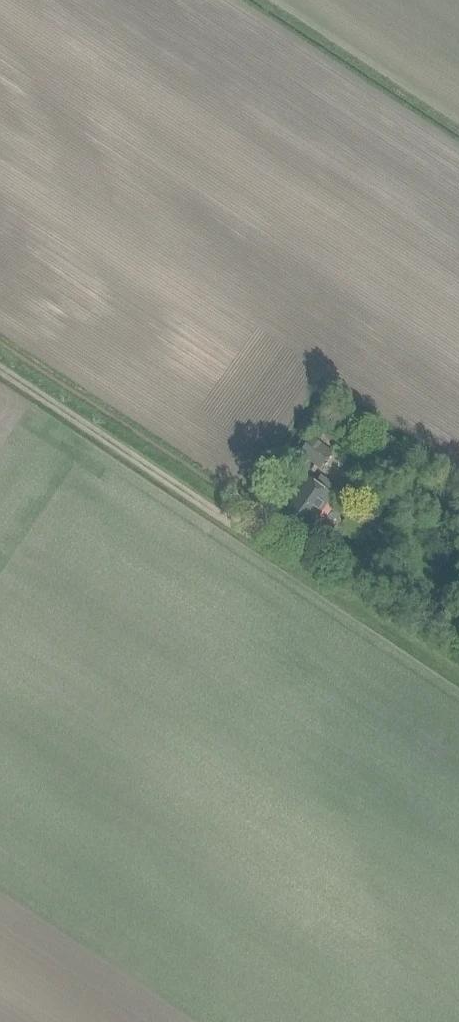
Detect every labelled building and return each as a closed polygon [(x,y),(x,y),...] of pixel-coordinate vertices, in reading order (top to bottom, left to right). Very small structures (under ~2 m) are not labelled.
[(310,436),(298,452),(320,468),(332,452),(310,436)] [(316,517),(331,496),(323,491),(328,484),(314,473),(309,480),(298,472),(271,511),(298,530),(299,529),(309,536),(310,535),(313,538),(317,537),(324,528),(323,524),(320,521),(320,520),(316,517)]
